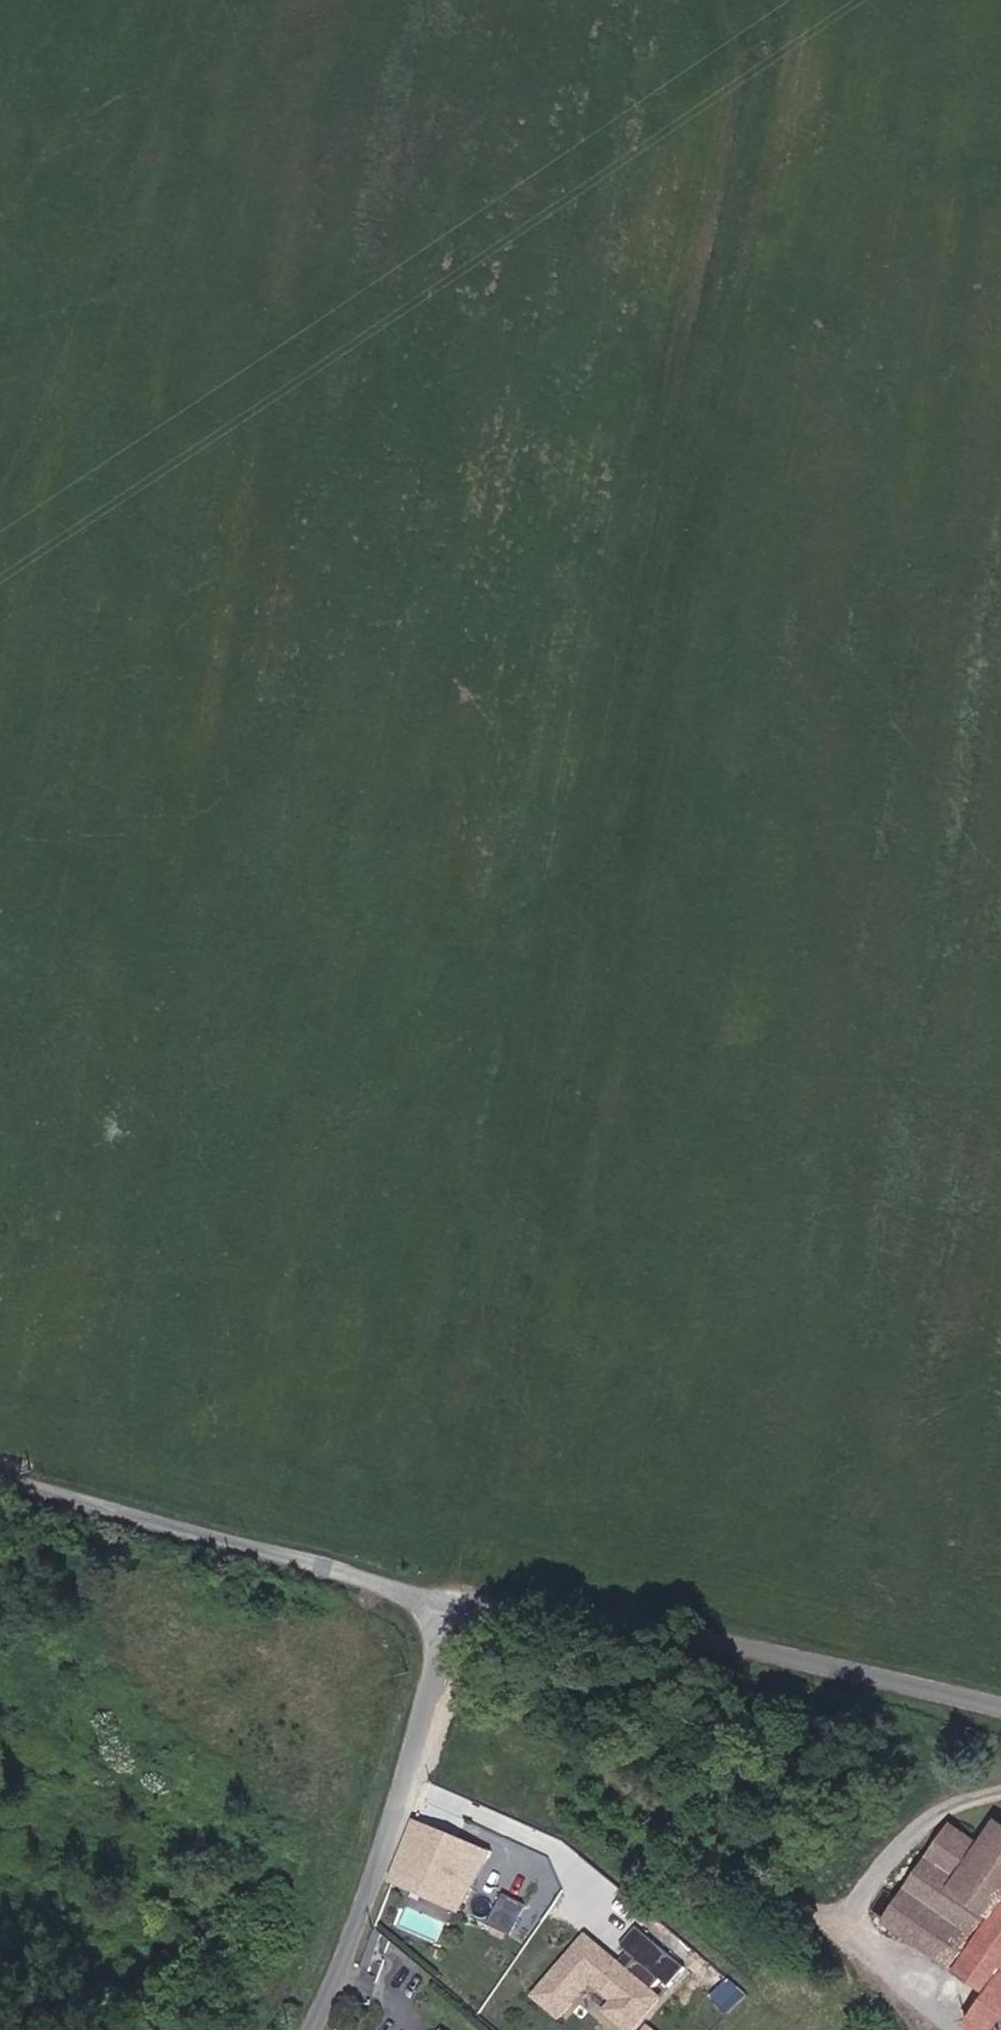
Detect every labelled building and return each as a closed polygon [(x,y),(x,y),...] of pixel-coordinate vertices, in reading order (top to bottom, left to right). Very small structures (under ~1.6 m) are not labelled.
[(465,1913),(492,1856),(418,1822),(395,1880),(465,1913)] [(901,1902),(888,1921),(962,1970),(958,1977),(987,1997),(969,2025),(976,2029),(1000,2029),(1000,1828),(996,1825),(980,1848),(953,1830),(901,1902)] [(490,1923),(513,1934),(527,1903),(504,1892),(490,1923)] [(875,1911),(888,1921),(901,1902),(886,1892),(875,1911)] [(533,1999),(565,2022),(591,1985),(611,1999),(602,2012),(626,2029),(643,2029),(670,1992),(668,1991),(688,1963),(637,1926),(619,1952),(585,1927),(533,1999)]
